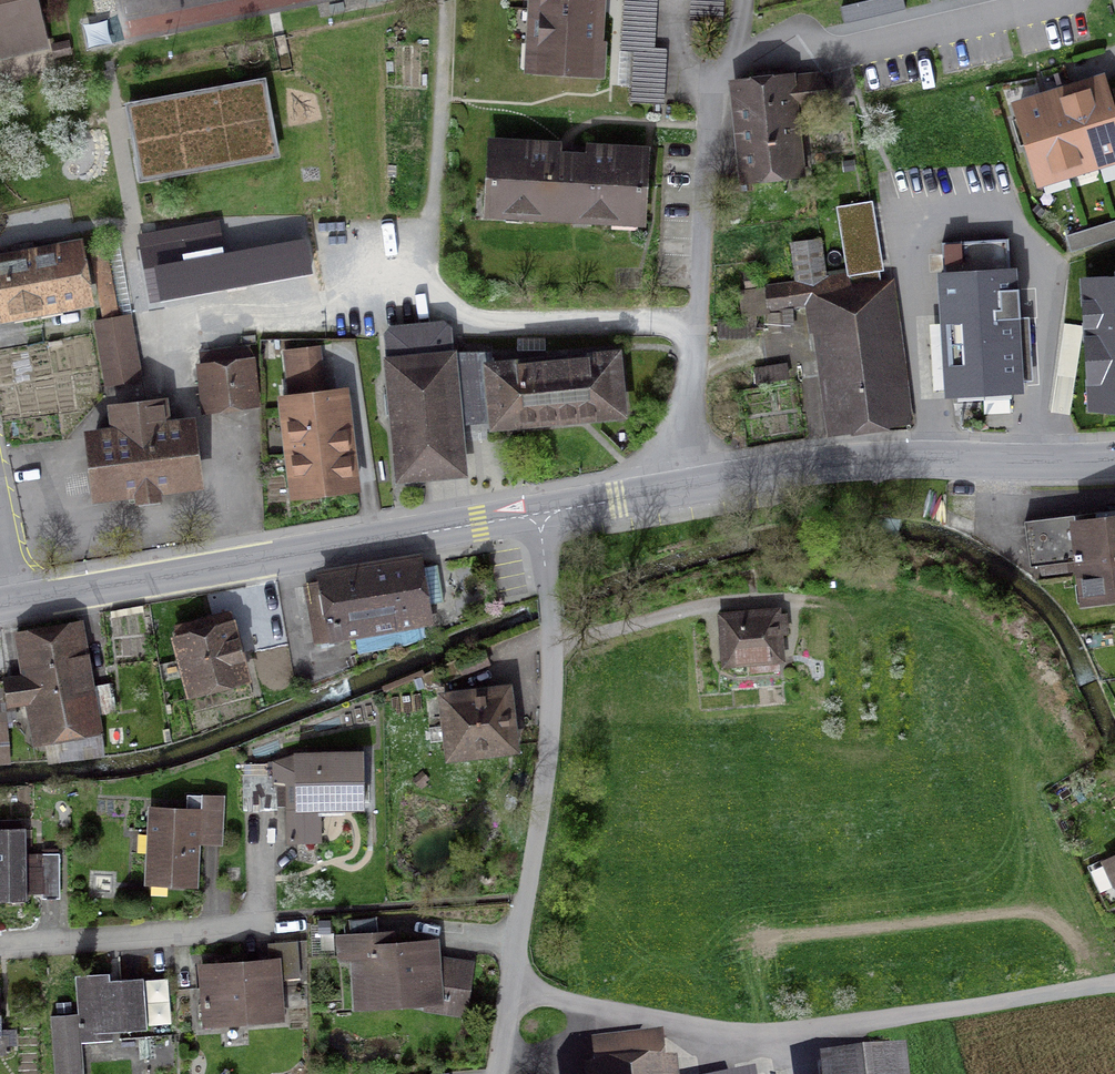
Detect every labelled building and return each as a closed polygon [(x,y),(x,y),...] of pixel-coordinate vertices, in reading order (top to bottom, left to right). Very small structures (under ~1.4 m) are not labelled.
[(4,55),(45,46),(34,0),(0,0),(0,56),(4,55)] [(533,71),(601,75),(605,0),(537,0),(533,71)] [(622,48),(635,49),(632,99),(667,100),(670,47),(653,46),(656,0),(624,0),(622,48)] [(692,38),(725,40),(727,0),(694,0),(692,38)] [(787,109),(829,105),(816,77),(778,80),(777,70),(752,73),(753,88),(741,89),(749,173),(793,168),(801,167),(798,131),(790,132),(787,109)] [(141,179),(276,155),(263,81),(128,105),(141,179)] [(1114,152),(1114,118),(1105,86),(1076,95),(1096,158),(1114,152)] [(1066,167),(1096,158),(1076,95),(1047,104),(1066,167)] [(1037,176),(1066,167),(1047,104),(1018,113),(1037,176)] [(493,144),(489,212),(641,221),(645,153),(493,144)] [(873,203),(838,208),(847,274),(883,268),(873,203)] [(1066,236),(1071,254),(1114,241),(1114,221),(1066,236)] [(797,286),(767,290),(769,305),(794,301),(795,304),(817,301),(824,351),(829,351),(835,397),(836,396),(840,424),(869,420),(851,290),(849,279),(828,281),(821,239),(791,243),(797,286)] [(946,280),(952,390),(1016,386),(1013,330),(1021,329),(1018,288),(1011,289),(1008,239),(943,243),(942,243),(944,280),(946,280)] [(54,254),(53,246),(20,252),(21,260),(0,264),(0,313),(85,297),(76,250),(54,254)] [(96,322),(107,385),(140,379),(129,316),(118,318),(106,249),(93,251),(106,320),(96,322)] [(1079,273),(1088,414),(1114,412),(1114,271),(1079,273)] [(880,286),(851,290),(869,420),(904,415),(900,387),(894,387),(880,286)] [(401,476),(461,471),(456,414),(494,410),(495,424),(497,424),(620,412),(615,356),(492,368),(491,357),(450,357),(448,329),(443,325),(392,329),(388,335),(401,476)] [(255,402),(251,363),(249,363),(247,349),(202,354),(204,368),(201,368),(206,408),(255,402)] [(788,359),(754,368),(759,386),(793,377),(788,359)] [(337,395),(290,400),(301,490),(348,484),(337,395)] [(116,435),(94,437),(101,494),(138,489),(139,499),(158,497),(157,487),(194,482),(187,426),(166,429),(163,404),(113,410),(116,435)] [(1025,521),(1027,540),(1032,540),(1035,565),(1080,559),(1086,602),(1114,599),(1114,519),(1104,520),(1075,524),(1074,515),(1025,521)] [(318,575),(330,643),(440,626),(429,557),(318,575)] [(785,608),(717,614),(722,668),(789,663),(785,608)] [(240,621),(176,639),(193,701),(258,683),(240,621)] [(87,623),(14,635),(19,671),(2,674),(7,706),(27,703),(33,744),(103,734),(87,623)] [(526,753),(518,690),(443,699),(451,762),(526,753)] [(369,754),(301,756),(302,787),(288,788),(290,844),(323,843),(323,811),(370,810),(369,754)] [(275,764),(243,765),(244,810),(276,809),(275,764)] [(209,811),(147,807),(143,884),(204,887),(207,848),(226,849),(229,797),(210,796),(209,811)] [(36,899),(33,831),(0,833),(0,901),(36,899)] [(1106,849),(1114,869),(1114,845),(1106,849)] [(60,898),(59,855),(38,855),(38,898),(60,898)] [(384,933),(335,937),(337,962),(350,961),(354,1010),(445,1002),(440,942),(385,947),(384,933)] [(272,959),(197,965),(203,1029),(286,1022),(282,977),(302,975),(299,940),(270,943),(272,959)] [(53,1073),(83,1073),(82,1039),(111,1038),(111,1026),(144,1025),(141,970),(111,971),(110,962),(75,964),(77,1015),(50,1016),(53,1073)] [(823,1056),(825,1073),(916,1073),(913,1048),(823,1056)] [(584,1065),(585,1073),(678,1073),(677,1056),(584,1065)]
